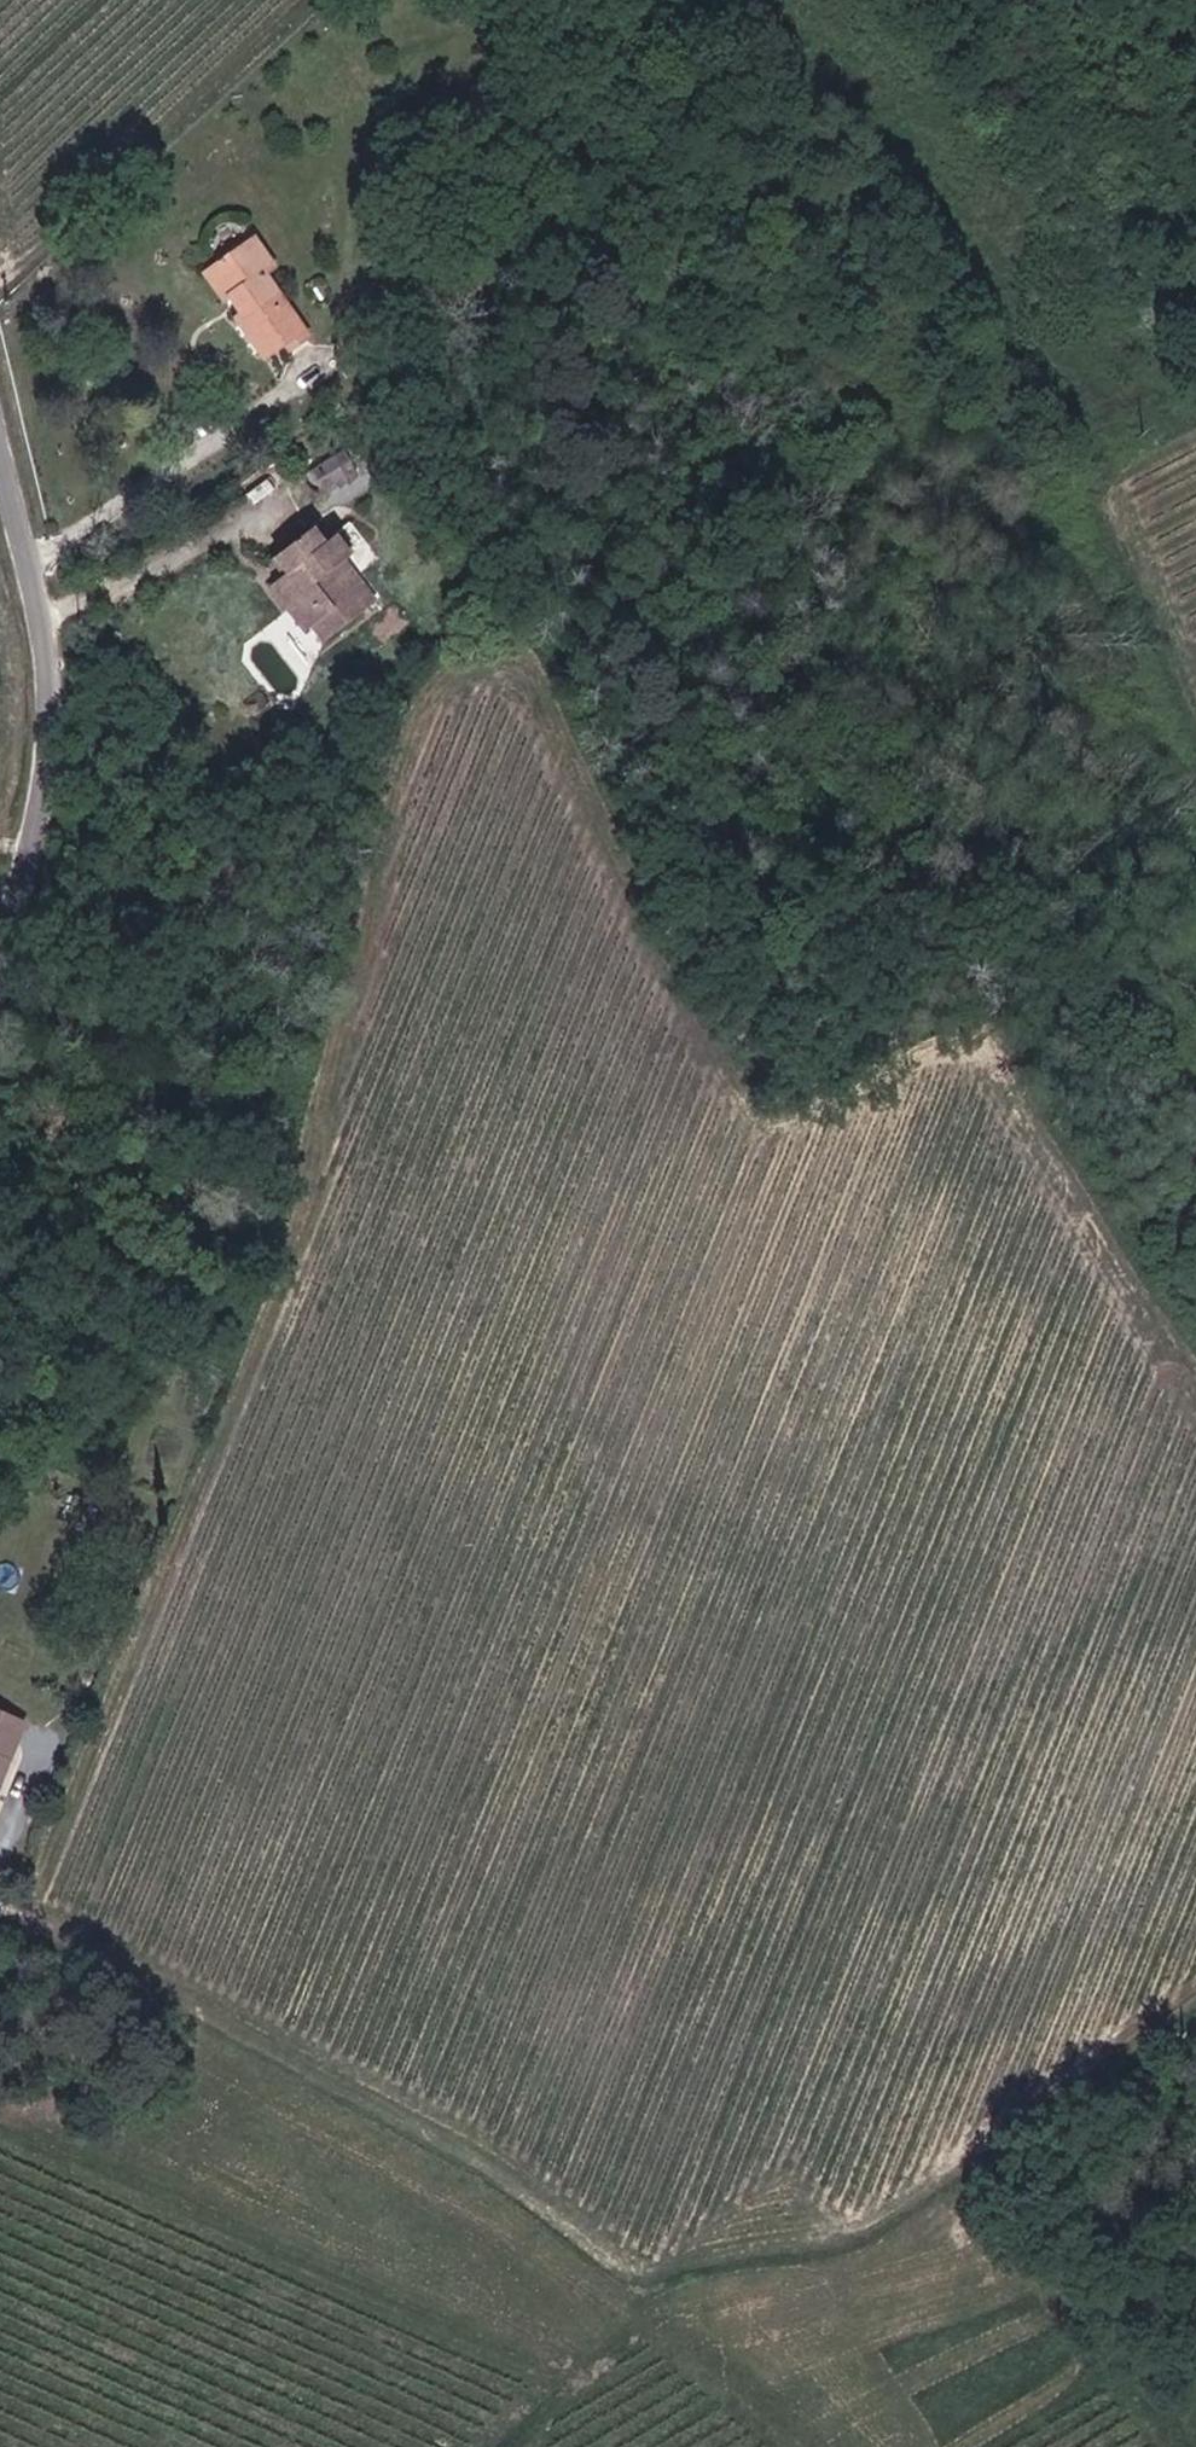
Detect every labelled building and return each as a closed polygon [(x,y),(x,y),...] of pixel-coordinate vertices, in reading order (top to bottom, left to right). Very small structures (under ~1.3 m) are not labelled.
[(261,245),(212,281),(263,357),(285,343),(293,355),(312,342),(274,283),(283,276),(261,245)] [(310,532),(274,556),(285,570),(270,580),(302,626),(310,620),(319,634),(369,599),(339,556),(344,552),(331,532),(317,542),(310,532)] [(30,1726),(1,1715),(0,1717),(0,1799),(30,1726)]
